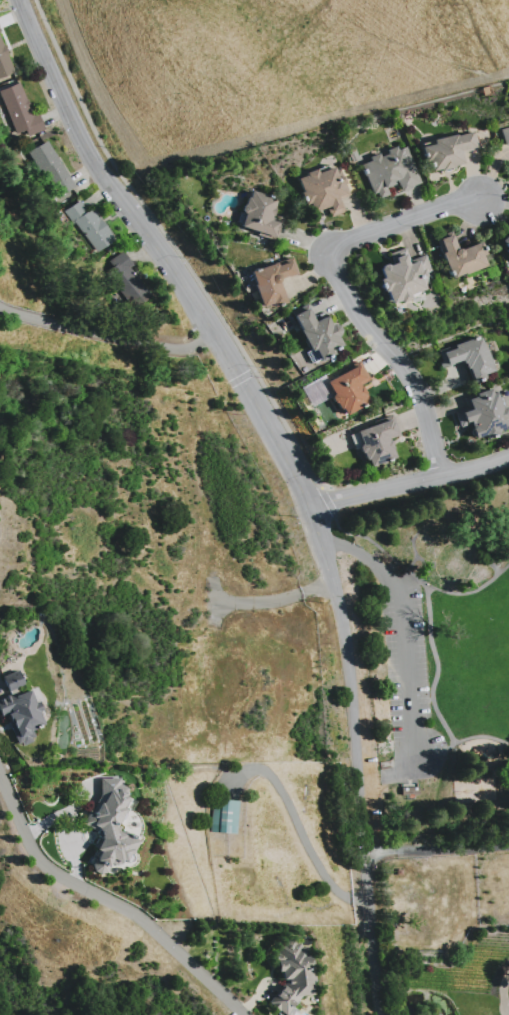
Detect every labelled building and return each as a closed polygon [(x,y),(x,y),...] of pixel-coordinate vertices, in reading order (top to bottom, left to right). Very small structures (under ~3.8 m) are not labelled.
[(13,72),(0,37),(0,77),(13,72)] [(14,133),(26,129),(28,135),(39,131),(22,81),(0,89),(0,91),(14,133)] [(500,128),(503,145),(508,144),(508,126),(500,128)] [(462,164),(459,152),(477,147),(474,130),(420,143),(427,173),(462,164)] [(29,151),(57,198),(75,187),(47,140),(29,151)] [(419,183),(405,146),(396,149),(396,147),(378,154),(377,153),(367,156),(369,161),(361,164),(373,199),(387,194),(385,188),(397,183),(400,190),(419,183)] [(348,195),(338,164),(316,172),(315,170),(296,176),(304,202),(310,200),(313,210),(325,207),(328,216),(343,211),(339,198),(348,195)] [(238,229),(275,239),(280,220),(270,218),(276,198),(248,190),(238,229)] [(65,209),(96,253),(114,240),(91,207),(86,210),(79,200),(65,209)] [(495,241),(508,256),(508,228),(495,241)] [(484,266),(480,255),(484,254),(479,241),(455,250),(449,232),(434,237),(449,278),(484,266)] [(424,255),(407,259),(404,248),(388,252),(391,263),(377,267),(388,305),(409,298),(408,293),(428,287),(424,272),(429,270),(424,255)] [(150,296),(129,266),(132,264),(122,251),(102,266),(133,309),(150,296)] [(260,308),(283,301),(277,279),(296,274),(291,258),(249,270),(260,308)] [(312,321),(305,305),(291,310),(307,351),(305,352),(309,363),(334,353),(331,347),(341,343),(333,324),(329,326),(325,316),(312,321)] [(436,349),(441,367),(462,361),(468,379),(491,373),(481,336),(436,349)] [(324,380),(341,414),(367,402),(358,384),(367,379),(359,363),(324,380)] [(500,392),(491,395),(489,389),(462,396),(466,408),(453,412),(458,427),(468,424),(472,439),(508,429),(508,426),(500,392)] [(353,430),(366,467),(393,457),(387,439),(397,435),(391,417),(353,430)] [(2,675),(5,690),(22,686),(18,671),(2,675)] [(5,715),(16,745),(34,739),(30,729),(43,724),(35,700),(39,698),(34,687),(0,699),(0,716),(5,715)] [(97,832),(93,859),(91,863),(90,870),(94,872),(103,874),(109,862),(112,864),(120,865),(138,840),(123,831),(115,830),(116,825),(126,808),(122,806),(127,798),(124,796),(126,788),(118,783),(119,780),(101,776),(98,796),(82,823),(97,832)] [(211,832),(235,833),(236,800),(212,799),(211,832)] [(280,1014),(284,1014),(300,996),(310,994),(308,982),(311,979),(305,946),(301,947),(292,939),(284,940),(277,948),(278,952),(274,956),(277,974),(284,980),(266,1002),(280,1014)]
